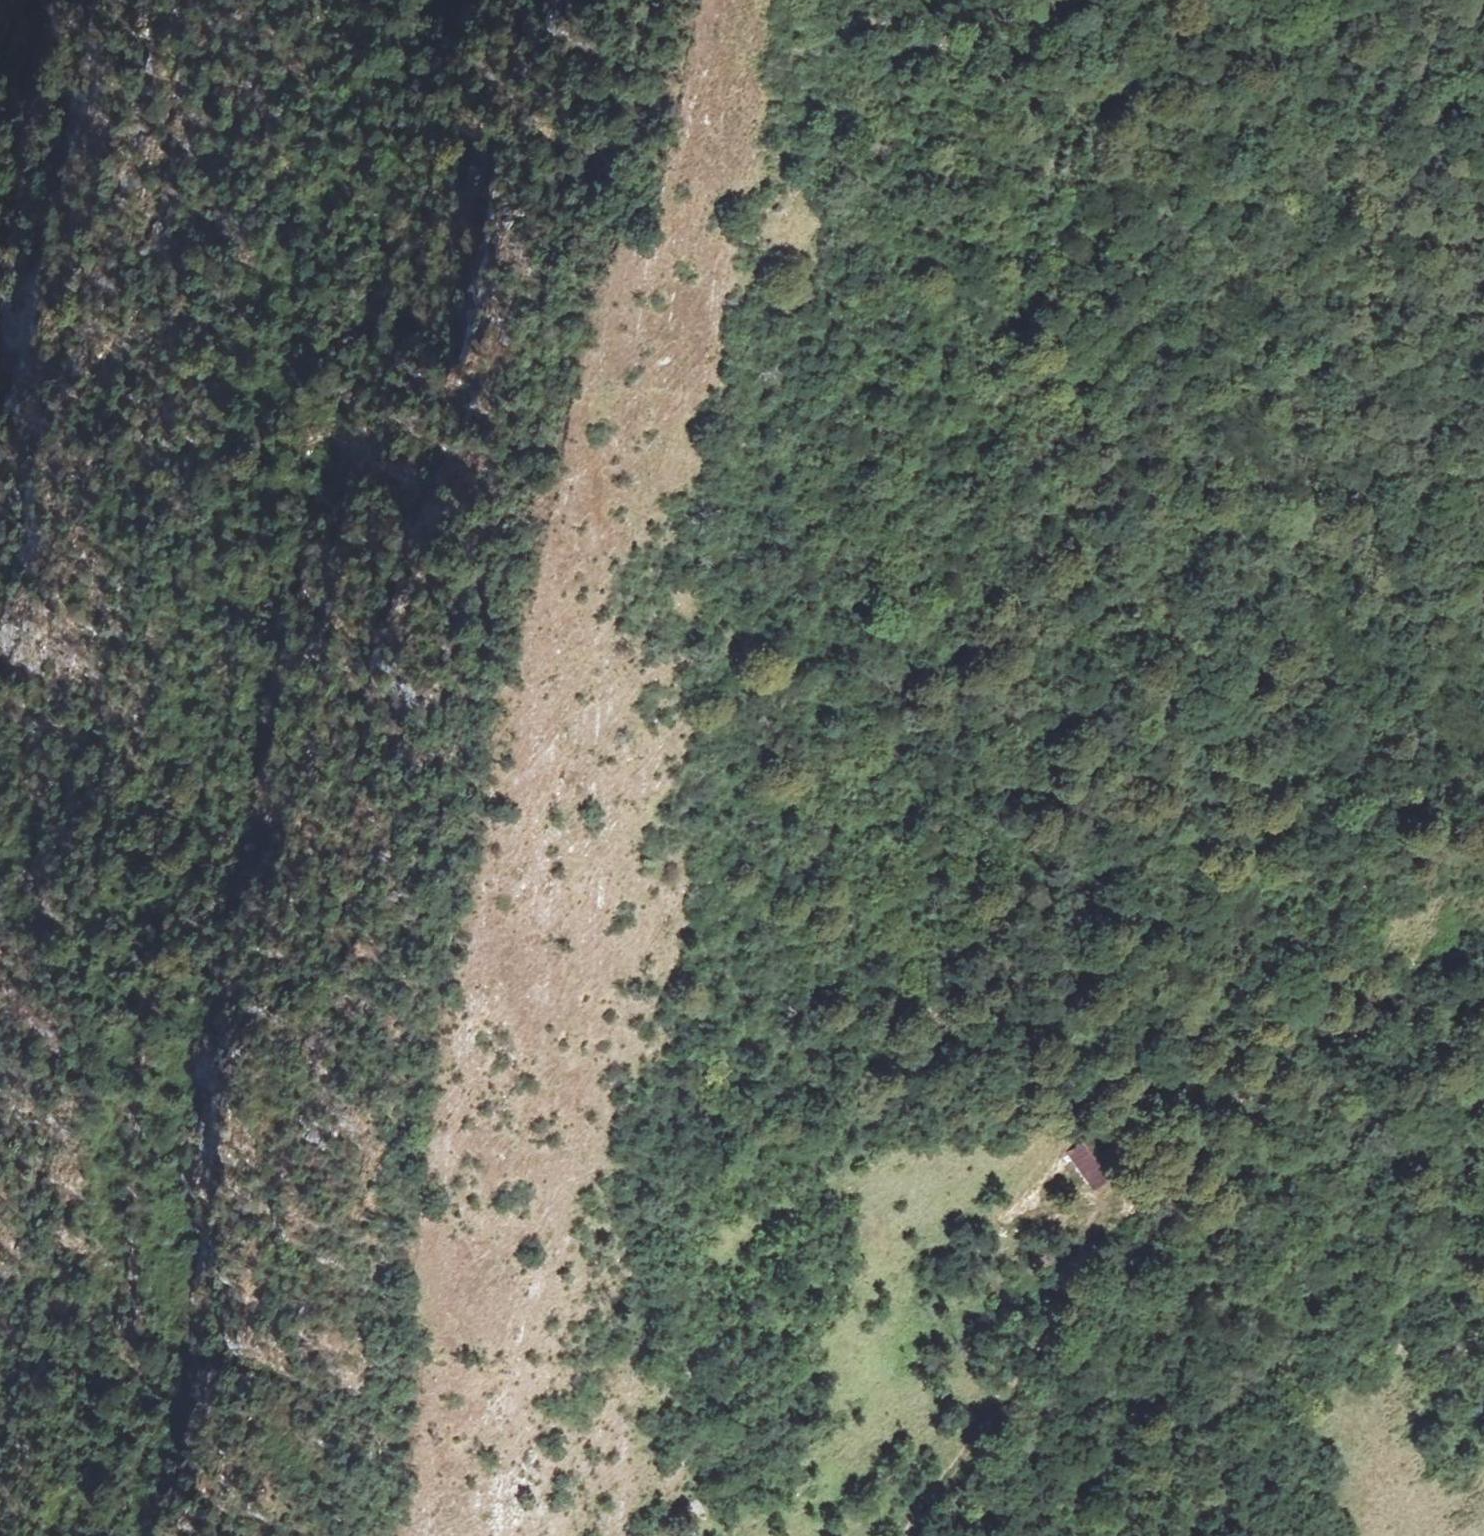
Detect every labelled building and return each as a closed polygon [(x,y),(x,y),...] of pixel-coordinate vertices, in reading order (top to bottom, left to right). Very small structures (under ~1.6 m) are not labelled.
[(1107,1172),(1079,1136),(1056,1153),(1085,1189),(1107,1172)]
